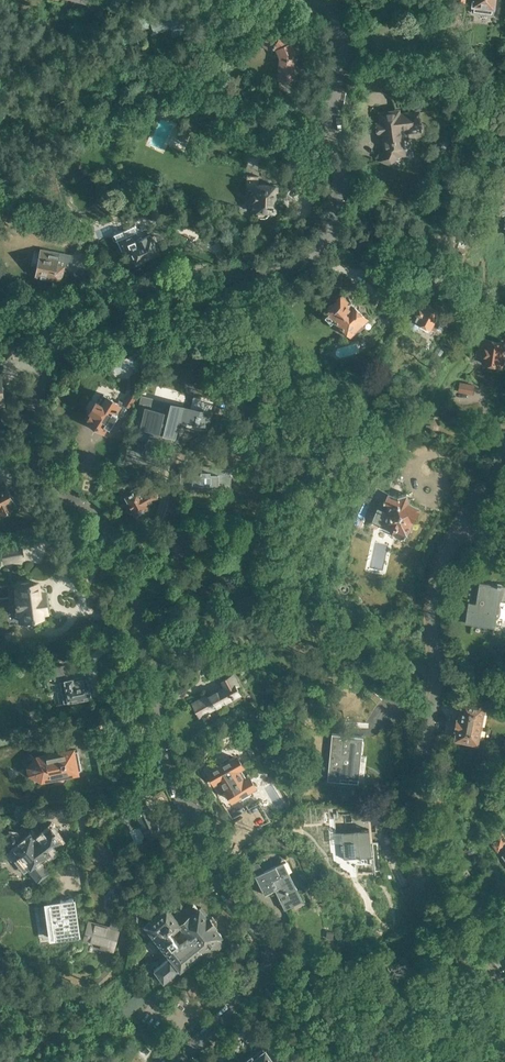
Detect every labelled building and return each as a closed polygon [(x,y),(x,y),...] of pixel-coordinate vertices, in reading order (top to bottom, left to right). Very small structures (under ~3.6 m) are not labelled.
[(493,15),(495,0),(472,0),(471,6),(472,6),(471,12),(493,15)] [(185,6),(152,16),(150,11),(139,14),(143,28),(153,24),(155,31),(172,25),(175,34),(193,28),(185,6)] [(277,77),(293,78),(295,49),(293,44),(273,31),(263,46),(273,53),(275,48),(276,49),(279,57),(277,77)] [(422,126),(420,110),(380,115),(381,123),(378,123),(379,134),(383,133),(385,150),(381,159),(394,165),(398,157),(407,155),(403,129),(421,126),(422,127),(422,126)] [(178,137),(186,141),(194,123),(186,120),(178,137)] [(250,210),(258,211),(258,214),(260,216),(266,217),(268,215),(268,211),(275,211),(276,185),(259,184),(259,175),(247,175),(247,187),(250,188),(250,189),(252,193),(251,194),(251,199),(250,210)] [(124,239),(121,240),(125,250),(129,248),(136,262),(159,252),(151,234),(141,239),(140,236),(136,234),(135,234),(131,226),(120,230),(124,239)] [(36,274),(37,274),(37,276),(54,280),(54,279),(61,280),(64,267),(70,268),(72,255),(41,249),(36,274)] [(334,318),(351,336),(369,319),(341,293),(325,310),(328,313),(326,316),(331,321),(334,318)] [(395,311),(400,313),(405,302),(385,294),(383,301),(397,307),(395,311)] [(431,328),(435,331),(440,321),(435,318),(440,310),(423,301),(420,307),(419,306),(415,313),(417,313),(414,319),(411,318),(408,324),(409,328),(414,330),(418,329),(421,324),(431,329),(431,328)] [(482,359),(482,362),(502,365),(504,347),(504,342),(479,338),(476,350),(475,350),(474,357),(482,359)] [(20,353),(19,340),(5,341),(7,355),(20,353)] [(145,362),(140,353),(136,355),(140,364),(145,362)] [(457,392),(473,395),(475,385),(459,382),(457,392)] [(119,400),(118,402),(104,394),(87,421),(105,432),(108,426),(110,427),(117,415),(123,419),(132,405),(125,400),(124,403),(119,400)] [(179,415),(181,405),(142,396),(133,435),(150,438),(149,440),(169,445),(169,444),(172,444),(174,435),(179,415)] [(251,422),(264,428),(269,415),(256,410),(251,422)] [(238,427),(227,425),(225,436),(236,438),(238,427)] [(180,488),(230,489),(231,468),(210,467),(210,465),(201,465),(201,467),(180,467),(180,488)] [(139,485),(131,490),(132,492),(125,496),(136,514),(149,507),(147,504),(158,497),(153,487),(152,487),(148,480),(139,485)] [(4,512),(15,506),(14,503),(18,501),(13,492),(15,492),(12,486),(10,487),(8,481),(5,483),(4,481),(0,483),(0,510),(3,509),(4,512)] [(392,532),(394,535),(401,538),(404,537),(406,533),(407,533),(408,530),(411,529),(413,526),(412,523),(419,507),(410,502),(407,493),(397,497),(376,487),(371,497),(381,501),(378,507),(372,519),(380,522),(379,525),(392,532)] [(353,524),(361,527),(366,517),(358,513),(353,524)] [(0,544),(0,545),(4,559),(23,556),(20,540),(0,544)] [(27,611),(29,622),(41,620),(40,617),(48,616),(47,612),(52,611),(48,592),(44,593),(41,582),(35,583),(35,582),(23,585),(26,597),(22,598),(24,612),(27,611)] [(466,622),(495,627),(500,595),(504,596),(504,583),(502,582),(501,586),(480,582),(476,604),(469,603),(466,622)] [(263,636),(259,628),(247,634),(252,642),(263,636)] [(61,688),(64,702),(91,697),(88,680),(83,681),(82,678),(74,680),(73,678),(68,679),(66,664),(45,668),(48,684),(60,682),(61,688)] [(224,687),(193,704),(199,716),(218,705),(219,707),(242,694),(237,686),(241,684),(240,682),(239,682),(234,672),(220,680),(224,687)] [(479,742),(486,704),(462,700),(459,717),(457,717),(455,728),(457,729),(455,738),(469,740),(469,741),(470,742),(471,743),(472,743),(473,742),(474,741),(479,742)] [(332,733),(327,780),(359,783),(363,735),(332,733)] [(28,774),(39,780),(80,772),(79,770),(81,769),(78,750),(75,750),(75,748),(34,756),(27,765),(28,774)] [(222,763),(207,772),(219,793),(225,789),(229,796),(231,799),(232,801),(233,800),(236,798),(239,796),(241,795),(242,798),(250,793),(249,790),(253,788),(252,787),(253,783),(251,778),(246,777),(240,767),(241,762),(239,758),(234,757),(233,756),(230,758),(228,756),(220,761),(222,763)] [(109,770),(125,774),(128,760),(112,757),(109,770)] [(254,803),(245,809),(255,824),(264,818),(254,803)] [(135,813),(145,834),(160,827),(156,818),(154,819),(149,807),(135,813)] [(39,837),(35,833),(30,837),(24,830),(18,835),(16,833),(11,833),(8,836),(7,840),(15,850),(14,851),(38,881),(49,872),(40,860),(62,842),(51,827),(39,837)] [(488,838),(497,853),(502,849),(504,854),(501,856),(504,861),(504,833),(502,828),(488,838)] [(366,831),(332,834),(332,835),(331,836),(332,841),(333,841),(333,843),(341,842),(343,860),(368,858),(366,831)] [(301,901),(287,874),(283,865),(254,878),(263,897),(276,891),(285,909),(301,901)] [(180,923),(167,906),(159,912),(146,923),(137,912),(130,917),(136,924),(134,924),(132,925),(135,930),(136,930),(138,929),(139,928),(140,930),(141,929),(166,959),(154,969),(163,981),(201,950),(202,951),(205,949),(209,953),(223,942),(219,937),(222,935),(215,926),(216,924),(217,921),(212,915),(209,915),(202,906),(200,908),(200,907),(199,908),(193,900),(184,907),(180,902),(174,908),(184,920),(180,923)] [(69,943),(69,944),(82,943),(82,942),(81,942),(80,940),(81,940),(76,906),(75,904),(76,904),(76,903),(63,905),(63,906),(64,906),(65,908),(50,910),(50,911),(41,912),(41,913),(44,931),(55,929),(56,942),(54,942),(55,943),(69,941),(70,943),(69,943)] [(135,930),(132,925),(128,925),(125,925),(122,925),(120,925),(117,924),(111,922),(109,927),(90,921),(85,938),(102,942),(101,948),(110,950),(111,944),(114,945),(115,941),(112,940),(115,929),(120,931),(122,931),(126,931),(129,931),(132,931),(134,930),(135,930)] [(92,980),(96,984),(108,973),(104,969),(92,980)] [(265,1049),(254,1057),(251,1055),(241,1061),(275,1061),(265,1049)]
